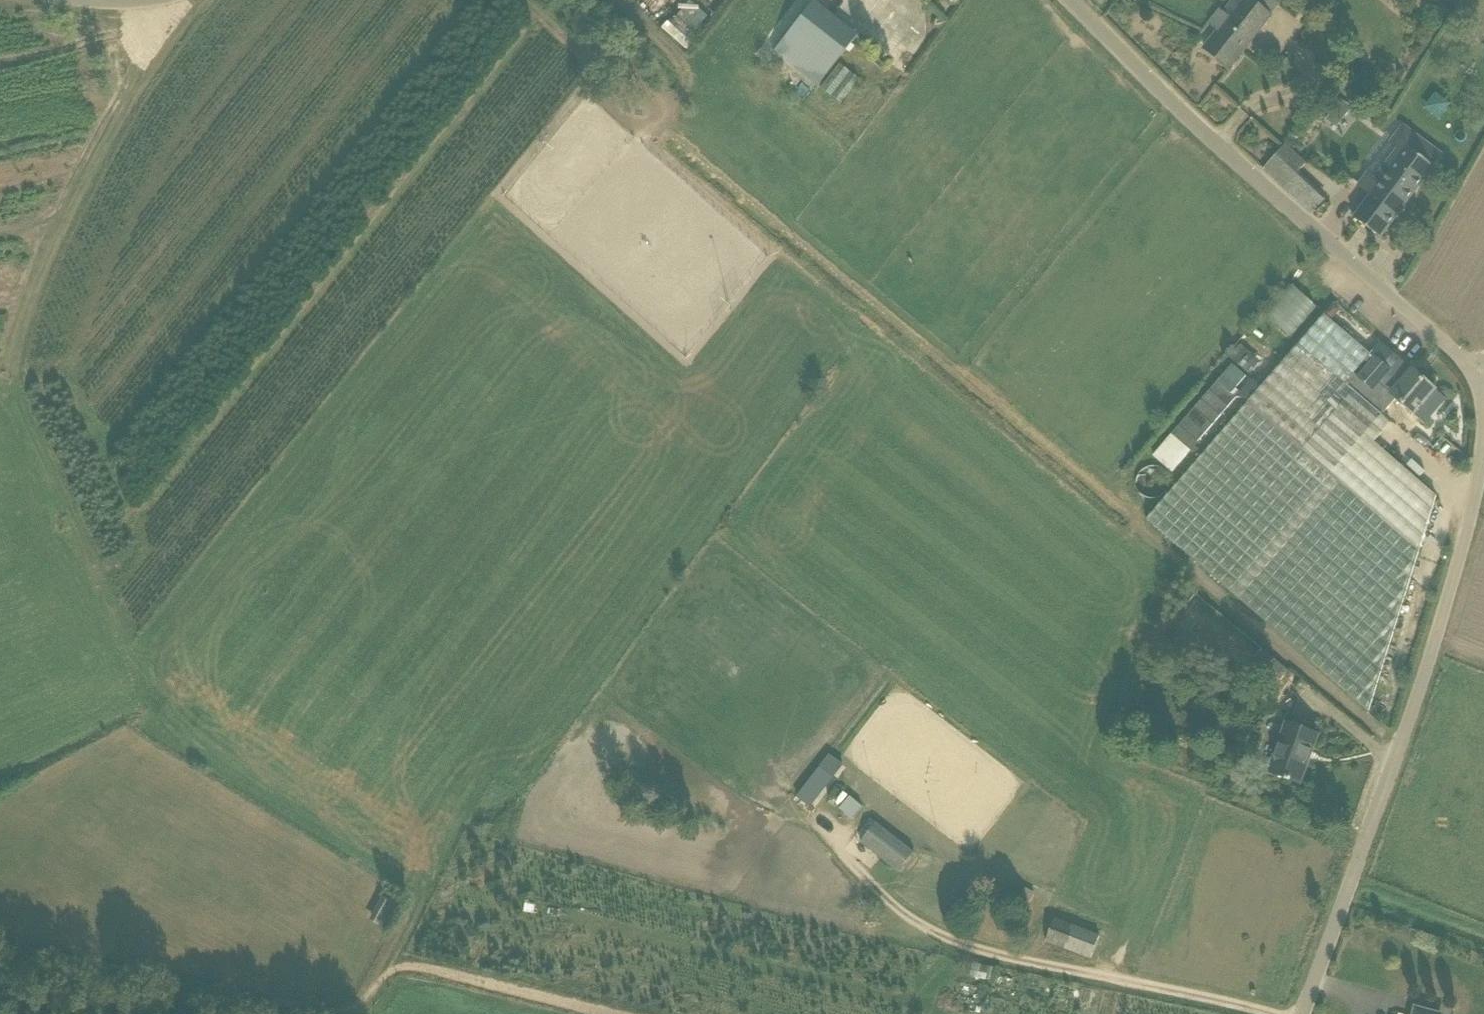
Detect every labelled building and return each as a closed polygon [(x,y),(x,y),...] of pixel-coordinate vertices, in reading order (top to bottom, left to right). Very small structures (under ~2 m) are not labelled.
[(1224,14),(1220,11),(1210,23),(1220,31),(1205,49),(1229,68),(1282,2),(1280,0),(1235,0),(1224,14)] [(687,1),(677,17),(696,29),(706,14),(687,1)] [(815,89),(856,36),(812,2),(770,55),(815,89)] [(837,63),(819,87),(839,102),(857,78),(837,63)] [(1372,196),(1356,218),(1381,238),(1442,155),(1404,127),(1392,143),(1404,152),(1382,183),(1370,174),(1360,187),(1372,196)] [(1312,213),(1326,199),(1297,173),(1306,163),(1285,145),(1263,169),(1312,213)] [(1249,403),(1250,403),(1144,520),(1369,712),(1436,496),(1375,443),(1392,424),(1382,416),(1396,399),(1415,415),(1436,390),(1413,370),(1402,383),(1389,372),(1390,371),(1372,355),(1325,315),(1249,403)] [(1230,358),(1239,366),(1250,353),(1241,345),(1230,358)] [(1172,473),(1236,399),(1217,383),(1153,457),(1172,473)] [(1213,638),(1230,619),(1202,594),(1185,613),(1213,638)] [(1276,678),(1285,667),(1262,648),(1254,659),(1276,678)] [(1287,724),(1269,772),(1301,784),(1313,751),(1319,735),(1287,724)] [(829,753),(796,795),(809,806),(843,765),(829,753)] [(876,823),(861,843),(899,872),(915,853),(876,823)] [(1029,906),(1034,894),(1024,890),(1019,902),(1029,906)] [(385,929),(398,905),(386,899),(373,923),(385,929)] [(1047,944),(1092,959),(1101,933),(1056,918),(1047,944)]
